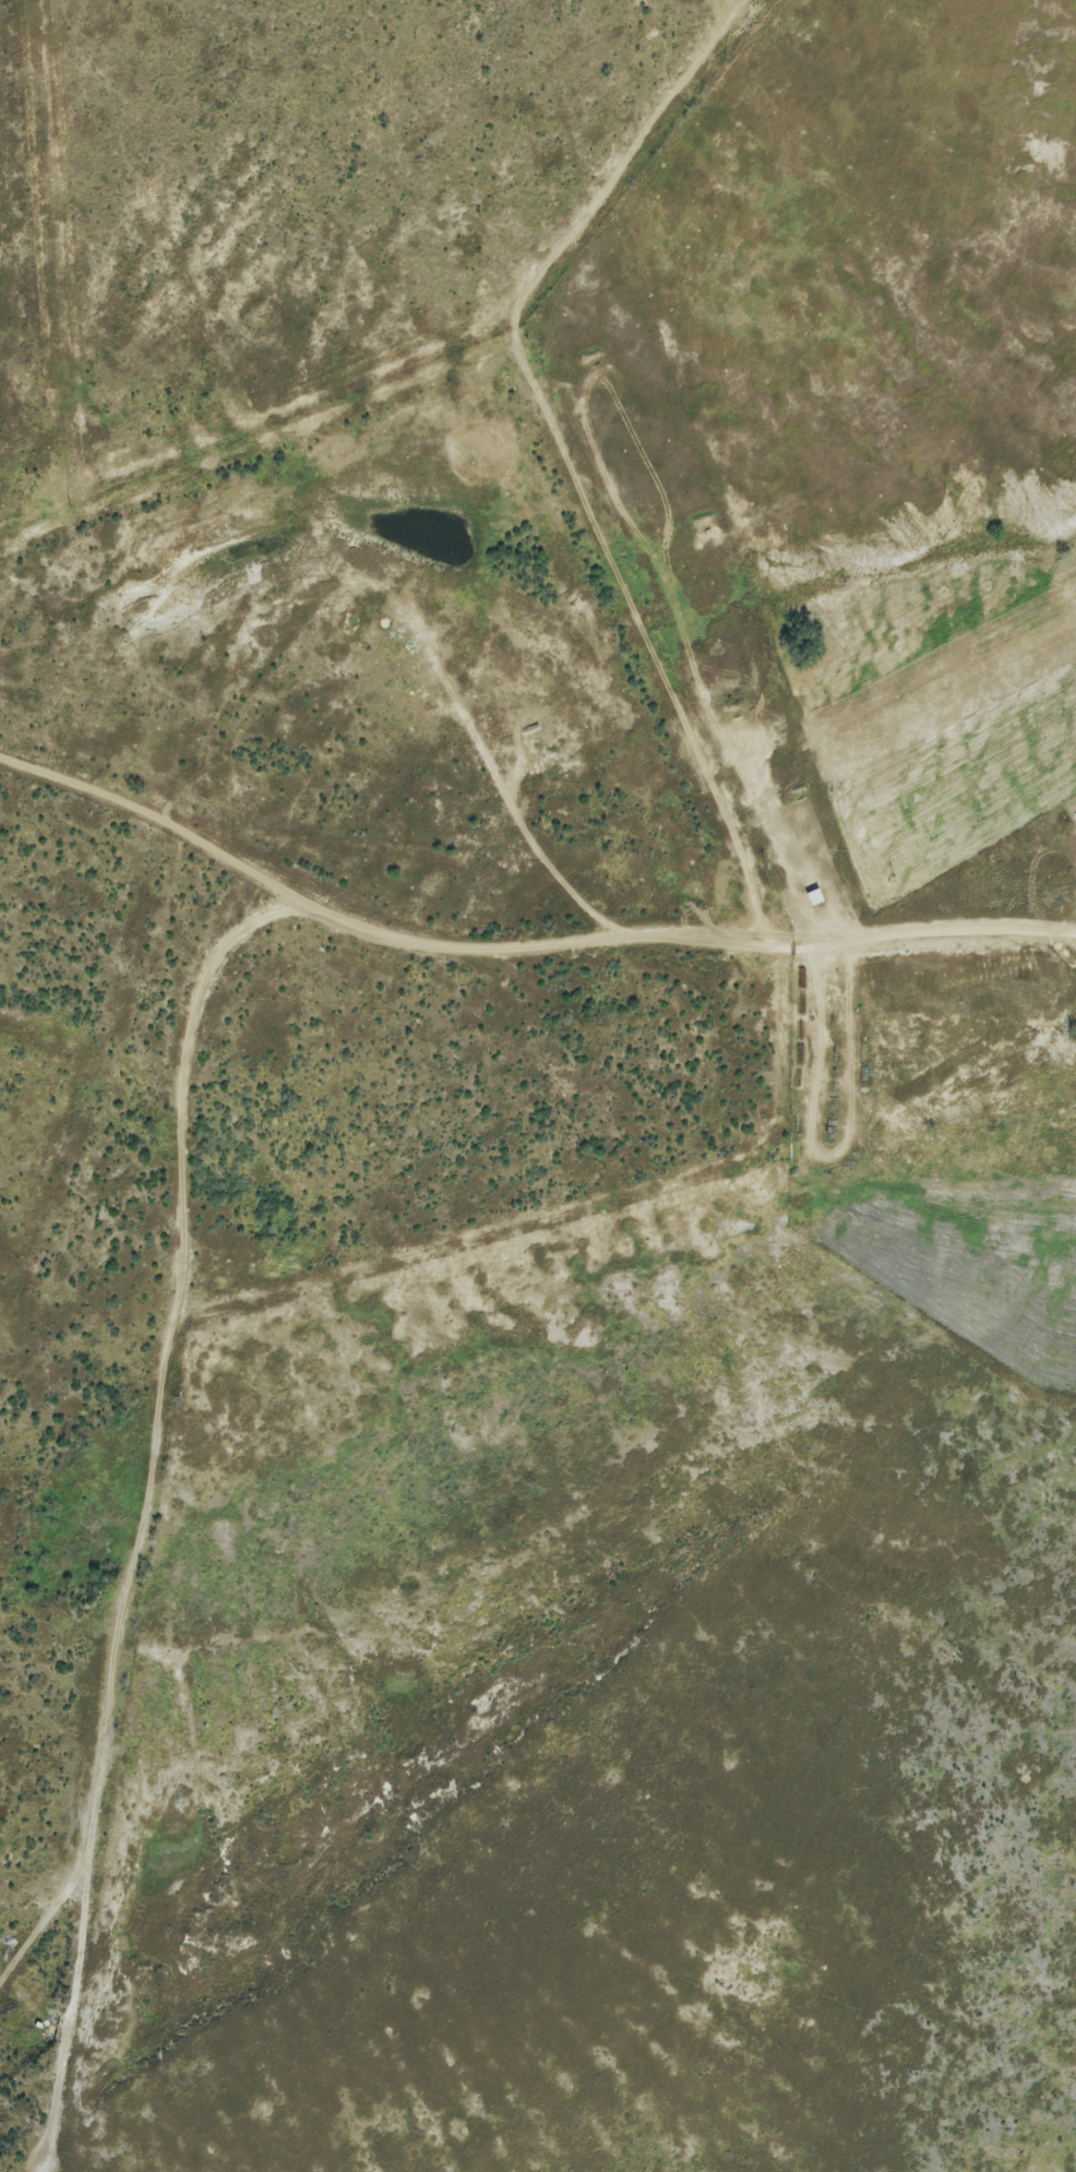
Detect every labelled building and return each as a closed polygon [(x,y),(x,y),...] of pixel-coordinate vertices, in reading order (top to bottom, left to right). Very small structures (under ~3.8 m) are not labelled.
[(821,903),(815,891),(803,897),(808,909),(821,903)]
